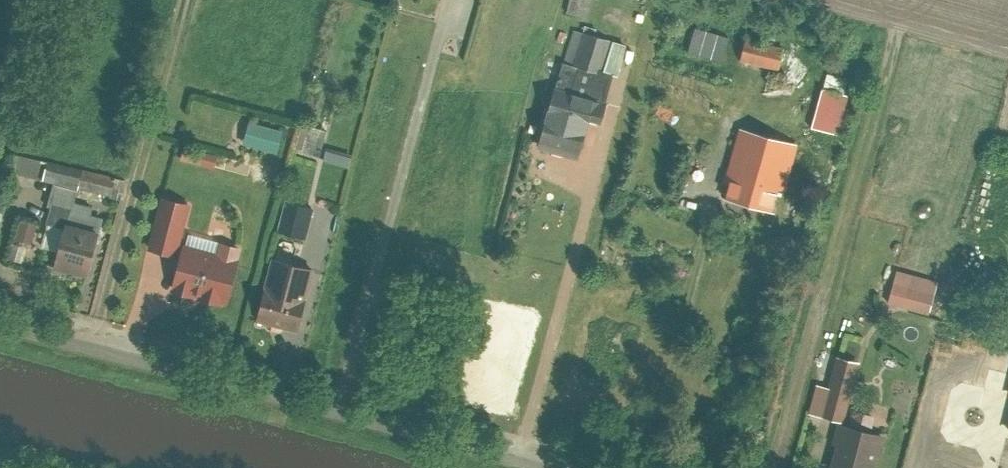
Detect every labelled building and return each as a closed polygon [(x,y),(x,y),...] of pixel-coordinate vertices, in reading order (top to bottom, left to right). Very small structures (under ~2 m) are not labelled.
[(568,9),(590,15),(593,0),(570,0),(568,9)] [(730,33),(696,25),(688,57),(722,66),(730,33)] [(611,36),(575,27),(566,61),(603,70),(610,39),(611,36)] [(785,44),(746,35),(740,58),(779,68),(785,44)] [(617,73),(625,43),(610,39),(603,70),(611,72),(617,73)] [(590,117),(599,119),(611,72),(603,70),(566,61),(561,83),(553,81),(537,144),(580,155),(590,117)] [(850,93),(822,86),(812,126),(840,132),(850,93)] [(284,127),(250,119),(244,142),(278,150),(284,127)] [(328,127),(302,120),(295,149),(321,155),(328,127)] [(799,140),(740,125),(723,194),(782,209),(799,140)] [(221,151),(184,142),(180,157),(217,167),(221,151)] [(354,151),(328,145),(325,158),(350,164),(354,151)] [(47,161),(16,152),(11,171),(42,180),(46,165),(47,161)] [(110,193),(116,174),(81,164),(78,174),(76,184),(110,193)] [(78,174),(46,165),(42,180),(53,182),(75,188),(76,184),(78,174)] [(127,177),(116,174),(110,193),(121,196),(127,177)] [(75,188),(53,182),(49,198),(70,204),(72,197),(75,188)] [(70,204),(66,221),(100,230),(105,213),(93,210),(94,203),(72,197),(70,204)] [(188,204),(162,197),(149,249),(175,255),(188,204)] [(313,205),(286,198),(278,228),(305,235),(313,205)] [(38,222),(21,217),(16,235),(33,240),(38,222)] [(100,230),(66,221),(54,265),(89,274),(100,230)] [(173,289),(226,302),(239,247),(221,243),(218,257),(183,248),(173,289)] [(313,266),(271,255),(256,316),(298,327),(313,266)] [(938,278),(898,268),(889,302),(930,312),(938,278)] [(846,419),(860,359),(837,354),(829,384),(818,381),(810,410),(846,419)] [(839,421),(827,467),(875,467),(884,433),(839,421)]
